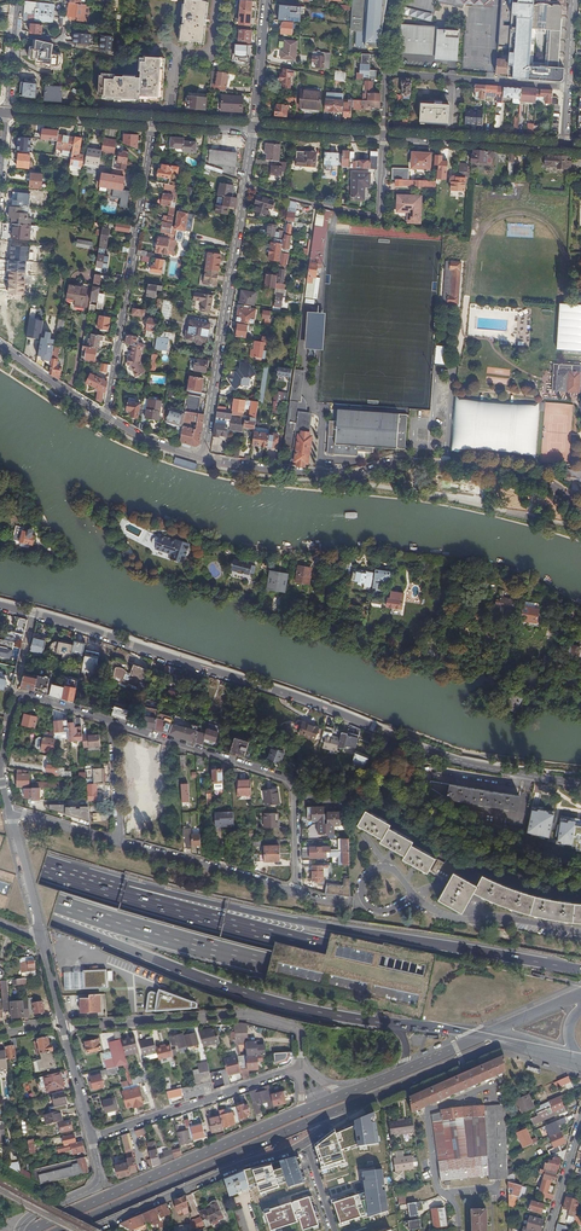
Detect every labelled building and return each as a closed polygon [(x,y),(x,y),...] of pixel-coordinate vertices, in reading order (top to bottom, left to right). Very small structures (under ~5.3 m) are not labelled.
[(182,40),(201,42),(201,36),(204,36),(207,1),(203,0),(185,0),(182,40)] [(351,30),(355,30),(354,47),(378,49),(386,0),(353,0),(351,30)] [(510,47),(511,25),(503,25),(504,20),(512,21),(513,0),(501,0),(498,46),(510,47)] [(512,21),(511,25),(510,47),(509,61),(508,74),(508,78),(555,82),(559,82),(561,82),(562,81),(563,80),(563,79),(569,3),(568,2),(567,1),(566,0),(565,0),(564,0),(563,0),(563,5),(553,4),(553,6),(547,6),(547,4),(539,4),(539,5),(534,5),(534,0),(513,0),(512,21)] [(55,4),(25,1),(24,20),(53,23),(55,4)] [(252,2),(241,1),(240,15),(251,17),(252,2)] [(84,22),(86,5),(82,4),(70,3),(69,3),(68,16),(78,17),(77,21),(84,22)] [(304,13),(304,7),(298,6),(287,6),(280,5),(279,20),(297,22),(299,22),(300,13),(304,13)] [(116,23),(117,14),(110,13),(109,22),(116,23)] [(296,36),(296,33),(292,33),(293,23),(282,22),(281,34),(292,35),(292,36),(296,36)] [(42,34),(43,25),(31,23),(30,33),(42,34)] [(396,24),(394,53),(435,56),(434,60),(457,62),(459,32),(437,30),(437,27),(396,24)] [(252,31),(240,30),(239,41),(251,42),(252,31)] [(92,43),(92,33),(75,32),(75,43),(92,43)] [(101,50),(115,50),(116,35),(102,34),(101,50)] [(52,53),(53,44),(36,39),(35,49),(32,49),(31,59),(38,60),(38,63),(42,63),(42,66),(46,66),(46,68),(52,69),(52,66),(59,67),(60,54),(52,53)] [(297,41),(285,40),(283,51),(282,51),(281,58),(296,60),(297,41)] [(248,45),(236,44),(235,56),(234,62),(242,63),(242,61),(249,63),(250,58),(248,57),(248,45)] [(330,53),(313,52),(312,66),(312,67),(329,68),(330,53)] [(141,78),(99,75),(98,94),(104,94),(104,97),(139,99),(139,96),(160,98),(164,57),(144,55),(144,62),(142,62),(141,78)] [(370,55),(364,55),(363,77),(376,78),(376,71),(370,70),(370,64),(370,55)] [(496,73),(508,74),(509,61),(505,60),(505,55),(501,55),(501,61),(497,60),(496,73)] [(293,75),(294,71),(283,68),(283,74),(280,74),(280,80),(282,81),(282,87),(289,88),(291,75),(293,75)] [(228,73),(223,72),(216,71),(214,84),(210,84),(210,90),(225,91),(228,73)] [(346,82),(346,72),(336,71),(335,80),(336,80),(345,82),(346,82)] [(32,83),(22,82),(21,95),(26,96),(36,97),(37,86),(37,84),(37,80),(36,79),(34,79),(32,80),(32,83)] [(412,79),(406,79),(406,82),(402,81),(402,85),(403,85),(402,95),(410,95),(412,79)] [(380,101),(380,94),(372,93),(372,82),(365,82),(364,88),(366,88),(365,94),(363,94),(362,100),(380,101)] [(56,100),(62,100),(62,92),(60,92),(60,87),(51,86),(51,83),(47,83),(46,87),(45,100),(56,101),(56,100)] [(486,85),(476,84),(475,92),(476,92),(476,98),(485,99),(486,85)] [(485,99),(485,100),(485,101),(496,102),(498,86),(486,85),(485,99)] [(498,86),(496,102),(502,103),(503,97),(513,98),(513,101),(517,101),(517,104),(520,104),(520,100),(521,88),(498,86)] [(520,100),(536,101),(536,100),(537,89),(521,88),(520,100)] [(552,96),(553,90),(537,89),(536,100),(545,101),(545,103),(552,103),(552,96)] [(310,108),(311,92),(301,91),(300,108),(310,108)] [(321,92),(311,92),(310,108),(320,109),(321,92)] [(334,111),(335,95),(327,94),(325,111),(334,111)] [(335,94),(335,95),(334,111),(342,112),(343,94),(335,94)] [(206,98),(188,96),(188,107),(205,109),(206,98)] [(243,97),(222,96),(221,110),(242,111),(243,97)] [(379,108),(380,101),(362,100),(353,100),(353,107),(353,109),(370,110),(370,107),(379,108)] [(348,103),(344,103),(343,117),(351,117),(352,107),(348,107),(348,103)] [(434,104),(421,104),(420,121),(448,123),(449,105),(443,105),(436,104),(436,103),(434,103),(434,104)] [(289,105),(277,104),(277,107),(276,107),(275,115),(287,116),(288,107),(289,107),(289,105)] [(477,124),(483,125),(484,111),(478,110),(478,112),(473,111),(473,110),(466,109),(465,123),(472,124),(472,122),(477,123),(477,124)] [(58,141),(59,135),(59,131),(43,129),(42,139),(58,141)] [(72,157),(75,138),(59,135),(58,141),(56,154),(72,157)] [(125,135),(124,144),(138,149),(139,135),(125,135)] [(26,138),(21,137),(20,148),(31,149),(31,140),(25,139),(26,138)] [(184,141),(184,138),(171,137),(170,148),(183,149),(184,141)] [(86,164),(87,156),(79,155),(82,138),(75,138),(72,157),(71,165),(82,167),(82,166),(85,166),(86,164)] [(115,154),(117,141),(104,139),(102,150),(102,152),(115,154)] [(183,149),(183,151),(196,153),(197,142),(184,141),(183,149)] [(268,153),(267,160),(279,162),(281,145),(266,144),(265,153),(268,153)] [(99,166),(102,152),(102,150),(88,148),(87,156),(86,164),(99,166)] [(236,166),(238,153),(211,150),(206,149),(206,153),(210,154),(209,162),(236,166)] [(119,156),(115,155),(113,168),(126,170),(129,152),(124,151),(123,153),(120,153),(119,156)] [(296,165),(316,167),(317,153),(297,151),(296,165)] [(492,158),(493,152),(474,151),(474,153),(472,153),(472,162),(486,163),(487,158),(492,158)] [(355,152),(351,152),(349,168),(364,168),(378,169),(378,152),(371,152),(371,162),(358,161),(358,162),(354,162),(355,152)] [(325,164),(326,164),(332,165),(338,165),(339,154),(335,154),(333,153),(331,153),(330,153),(329,154),(326,153),(325,164)] [(430,169),(431,155),(423,155),(423,154),(413,153),(413,168),(430,169)] [(30,168),(30,171),(33,171),(34,161),(32,161),(32,163),(30,162),(31,155),(19,154),(18,167),(30,168)] [(567,161),(567,156),(546,155),(545,166),(558,167),(558,169),(559,169),(560,170),(563,171),(565,169),(570,169),(571,161),(567,161)] [(267,160),(257,159),(256,164),(272,165),(271,174),(282,176),(283,166),(284,166),(284,162),(279,162),(267,160)] [(460,172),(467,173),(468,165),(460,164),(459,172),(460,172)] [(159,169),(157,182),(167,184),(170,184),(172,173),(178,173),(179,167),(163,165),(162,169),(159,169)] [(126,170),(113,168),(112,175),(115,176),(114,182),(109,181),(108,188),(115,189),(123,190),(125,177),(124,177),(126,170)] [(409,180),(410,169),(393,168),(392,180),(396,180),(409,180)] [(362,199),(364,173),(353,172),(352,198),(362,199)] [(42,188),(43,175),(32,173),(31,181),(30,181),(30,186),(30,187),(42,188)] [(370,173),(364,173),(362,199),(369,199),(370,173)] [(457,177),(453,176),(450,179),(450,183),(451,183),(451,190),(465,191),(466,178),(457,178),(457,177)] [(221,184),(218,195),(226,196),(232,197),(233,192),(234,186),(221,184)] [(164,193),(162,205),(171,207),(175,207),(176,202),(173,202),(174,195),(164,193)] [(408,211),(408,222),(420,223),(421,196),(398,195),(397,211),(408,211)] [(237,208),(238,198),(234,198),(232,197),(226,196),(224,206),(217,205),(216,213),(228,215),(229,209),(229,207),(237,208)] [(270,210),(272,210),(276,203),(258,196),(255,205),(256,205),(254,213),(270,218),(272,213),(269,212),(270,210)] [(26,200),(6,199),(5,204),(26,207),(26,200)] [(297,203),(289,200),(286,220),(294,221),(294,222),(298,223),(299,219),(295,218),(297,203)] [(15,218),(14,224),(31,225),(32,219),(28,218),(28,214),(23,213),(23,208),(11,207),(10,217),(15,218)] [(168,216),(166,233),(171,234),(172,226),(175,207),(171,207),(169,216),(168,216)] [(329,213),(317,209),(313,242),(306,289),(305,296),(313,298),(316,281),(318,266),(322,267),(329,213)] [(171,234),(171,236),(170,239),(168,254),(175,255),(177,242),(175,240),(174,239),(175,235),(176,235),(177,230),(185,231),(186,225),(187,219),(188,213),(178,212),(176,227),(172,226),(171,234)] [(106,249),(107,249),(110,229),(107,228),(108,222),(104,221),(103,229),(100,248),(106,249)] [(305,228),(306,223),(298,223),(294,222),(286,221),(286,223),(284,232),(284,233),(286,233),(286,234),(291,234),(292,225),(297,226),(297,227),(305,228)] [(132,233),(133,225),(116,223),(115,225),(114,229),(127,232),(127,233),(129,234),(130,232),(132,233)] [(14,224),(13,224),(12,238),(29,240),(30,235),(31,225),(14,224)] [(284,235),(284,233),(284,232),(276,230),(276,225),(269,224),(269,226),(261,228),(260,234),(283,238),(284,235)] [(291,241),(292,236),(284,235),(283,238),(283,241),(281,252),(289,253),(290,249),(288,249),(290,240),(291,241)] [(168,254),(170,239),(159,237),(156,252),(168,254)] [(78,247),(86,248),(87,241),(79,239),(78,247)] [(280,261),(281,252),(283,241),(276,240),(276,243),(272,243),(271,245),(271,248),(269,260),(280,261)] [(87,241),(86,248),(93,249),(94,242),(87,241)] [(12,245),(11,260),(35,262),(35,259),(29,258),(31,247),(12,245)] [(100,248),(96,274),(107,276),(107,273),(102,272),(103,268),(104,257),(106,249),(100,248)] [(207,264),(206,269),(219,271),(222,255),(209,253),(208,261),(209,261),(209,264),(207,264)] [(159,258),(157,258),(156,266),(153,265),(152,272),(162,273),(164,259),(159,258)] [(461,271),(462,263),(447,261),(444,303),(458,305),(459,296),(461,271)] [(219,271),(206,269),(204,284),(217,286),(219,271)] [(277,283),(276,288),(279,288),(280,283),(284,284),(285,270),(280,269),(278,283),(277,283)] [(96,274),(94,284),(100,284),(101,277),(108,280),(110,282),(120,283),(120,278),(116,277),(107,276),(96,274)] [(265,286),(276,288),(277,283),(278,276),(267,274),(265,286)] [(163,286),(150,283),(148,296),(156,297),(158,289),(162,290),(163,286)] [(77,299),(79,285),(70,284),(67,297),(77,299)] [(77,299),(76,307),(85,308),(88,289),(81,287),(81,286),(79,285),(77,299)] [(101,288),(93,287),(91,301),(98,302),(101,288)] [(276,288),(275,291),(275,294),(277,294),(275,306),(282,307),(282,302),(285,303),(286,290),(279,288),(276,288)] [(242,290),(241,303),(255,305),(256,293),(242,290)] [(30,292),(25,291),(19,327),(24,328),(30,292)] [(203,301),(204,294),(195,293),(194,300),(203,301)] [(214,296),(204,294),(203,301),(201,311),(210,313),(211,308),(212,308),(214,296)] [(75,307),(76,307),(77,299),(67,297),(67,301),(75,302),(75,307)] [(240,307),(238,322),(254,324),(256,309),(251,309),(251,308),(251,306),(246,306),(246,308),(240,307)] [(111,317),(119,318),(119,313),(116,312),(116,309),(108,307),(106,316),(111,317)] [(31,308),(27,335),(36,337),(37,332),(42,333),(43,328),(44,321),(35,320),(37,309),(31,308)] [(134,308),(133,315),(145,317),(146,317),(147,315),(147,312),(146,312),(146,310),(139,309),(134,308)] [(265,318),(264,325),(270,326),(271,319),(270,319),(271,311),(264,310),(263,318),(265,318)] [(109,330),(111,317),(106,316),(100,315),(98,329),(109,330)] [(307,345),(310,346),(318,346),(322,347),(324,316),(309,315),(307,345)] [(147,329),(156,331),(156,326),(158,319),(149,318),(147,329)] [(208,342),(211,324),(189,320),(186,338),(196,340),(198,344),(201,344),(203,341),(208,342)] [(58,324),(44,321),(43,328),(50,330),(48,341),(46,341),(46,343),(43,342),(39,362),(44,364),(51,365),(54,351),(55,346),(57,331),(58,324)] [(247,338),(248,325),(238,324),(236,336),(247,338)] [(158,338),(155,338),(153,347),(156,347),(156,349),(164,350),(163,354),(169,355),(171,346),(169,346),(170,339),(171,333),(162,331),(161,337),(158,337),(158,338)] [(90,347),(98,348),(99,348),(101,340),(103,341),(103,336),(92,334),(90,347)] [(127,342),(124,341),(123,343),(134,345),(143,347),(144,347),(145,345),(139,344),(140,337),(128,335),(127,342)] [(262,341),(254,340),(254,345),(257,345),(256,350),(254,350),(253,357),(258,358),(258,359),(261,360),(262,358),(265,359),(267,351),(263,350),(264,344),(267,345),(268,342),(262,341)] [(129,357),(141,359),(143,347),(134,345),(132,354),(133,354),(133,357),(129,357)] [(82,356),(81,360),(96,362),(98,348),(90,347),(84,346),(83,350),(86,351),(86,357),(82,356)] [(51,365),(50,372),(55,376),(56,373),(61,374),(62,366),(57,365),(59,352),(54,351),(51,365)] [(141,359),(129,357),(128,364),(132,365),(137,376),(145,372),(141,361),(141,359)] [(207,372),(208,361),(196,359),(194,370),(207,372)] [(100,369),(110,372),(111,365),(101,363),(100,369)] [(230,371),(230,372),(228,380),(235,390),(242,385),(250,387),(251,379),(254,377),(252,373),(253,373),(255,371),(250,364),(241,363),(240,370),(241,372),(239,373),(238,374),(238,373),(237,372),(230,371)] [(268,366),(264,365),(263,373),(259,401),(263,402),(268,366)] [(292,369),(279,367),(277,374),(291,376),(292,369)] [(559,368),(554,368),(553,378),(558,379),(557,391),(580,393),(580,373),(559,371),(559,368)] [(305,466),(306,463),(308,463),(311,436),(309,436),(310,432),(302,431),(302,425),(307,426),(308,419),(307,419),(307,413),(306,412),(307,404),(308,400),(307,397),(307,396),(306,395),(303,393),(300,393),(304,370),(295,369),(290,401),(298,402),(292,451),(290,460),(297,461),(297,465),(305,466)] [(104,391),(107,392),(109,377),(107,377),(106,381),(91,373),(86,383),(97,387),(96,388),(98,391),(98,392),(98,393),(97,399),(101,402),(103,401),(104,391)] [(189,391),(201,393),(204,379),(191,377),(188,390),(189,391)] [(278,401),(282,402),(283,394),(280,394),(281,392),(275,391),(274,401),(278,401)] [(282,402),(287,403),(288,394),(281,392),(280,394),(283,394),(282,402)] [(185,411),(198,414),(201,397),(188,394),(186,406),(185,411)] [(142,418),(144,418),(146,418),(159,420),(162,401),(160,399),(151,398),(149,399),(147,410),(143,410),(142,417),(142,418)] [(259,401),(235,398),(232,413),(236,414),(244,415),(245,409),(251,409),(250,416),(257,417),(259,401)] [(142,417),(143,410),(144,405),(141,404),(141,403),(129,401),(127,410),(132,411),(131,416),(139,417),(139,416),(142,417)] [(298,402),(290,401),(290,403),(283,450),(292,451),(298,402)] [(184,421),(185,415),(170,410),(167,420),(183,425),(184,421)] [(396,448),(399,414),(337,410),(337,421),(329,421),(327,453),(357,456),(358,451),(373,452),(373,447),(396,448)] [(200,444),(205,415),(198,414),(185,411),(185,415),(184,421),(190,423),(192,420),(196,421),(195,427),(187,425),(187,427),(183,426),(180,444),(192,447),(192,445),(196,446),(200,444)] [(236,414),(232,413),(232,417),(230,426),(230,429),(243,431),(244,427),(244,425),(242,424),(243,418),(236,417),(236,414)] [(302,431),(310,432),(312,413),(307,413),(307,419),(308,419),(307,426),(302,425),(302,431)] [(227,418),(221,417),(220,424),(230,426),(232,417),(227,416),(227,418)] [(255,427),(257,417),(250,416),(246,416),(244,425),(244,427),(249,428),(249,426),(255,427)] [(220,424),(215,424),(214,435),(219,436),(220,435),(229,436),(230,429),(230,426),(220,424)] [(264,430),(255,428),(255,429),(252,445),(267,446),(269,434),(269,432),(264,431),(264,430)] [(269,434),(267,446),(274,447),(274,444),(277,444),(278,434),(273,433),(273,434),(269,434)] [(197,463),(175,457),(173,464),(194,470),(197,463)] [(32,535),(33,531),(30,530),(29,533),(23,531),(20,542),(33,545),(35,536),(32,535)] [(172,561),(185,565),(190,548),(177,543),(177,544),(171,542),(172,541),(168,540),(168,541),(161,539),(161,540),(157,540),(154,542),(153,545),(154,549),(157,551),(157,552),(173,557),(172,561)] [(252,564),(247,562),(234,559),(232,564),(231,566),(232,566),(231,570),(232,571),(237,572),(237,573),(243,575),(243,574),(249,575),(250,573),(253,574),(255,566),(252,566),(252,564)] [(309,569),(299,568),(298,575),(308,577),(309,569)] [(391,576),(389,575),(390,573),(376,571),(373,588),(377,588),(376,590),(382,591),(384,581),(387,582),(390,582),(391,576)] [(366,572),(366,575),(356,573),(355,581),(358,582),(358,584),(361,585),(361,582),(364,583),(364,585),(370,586),(373,573),(366,572)] [(275,576),(271,575),(270,586),(273,586),(273,589),(280,590),(280,585),(285,586),(286,582),(281,581),(282,577),(275,576)] [(388,598),(386,607),(401,609),(402,600),(400,600),(401,593),(390,592),(389,598),(388,598)] [(515,601),(501,598),(499,608),(514,611),(515,601)] [(363,604),(362,608),(345,605),(344,614),(367,617),(369,605),(363,604)] [(539,610),(524,607),(522,622),(551,626),(553,617),(539,614),(539,610)] [(16,618),(15,621),(19,622),(16,633),(12,632),(11,633),(7,632),(5,641),(0,640),(0,641),(0,657),(11,660),(14,645),(22,647),(23,641),(23,639),(23,640),(28,621),(16,618)] [(47,639),(34,636),(30,651),(43,655),(47,639)] [(84,639),(76,636),(74,646),(73,649),(82,651),(84,639)] [(73,649),(74,646),(59,642),(56,642),(55,643),(54,644),(52,645),(51,646),(51,648),(50,653),(63,656),(63,660),(70,662),(73,649)] [(580,649),(573,647),(571,654),(578,656),(580,649)] [(95,677),(100,655),(86,652),(81,675),(83,675),(83,674),(95,677)] [(109,670),(110,667),(102,666),(100,677),(107,678),(109,670)] [(128,690),(130,672),(113,668),(111,677),(117,678),(116,687),(128,690)] [(134,673),(130,672),(128,690),(146,694),(150,681),(147,680),(148,676),(134,672),(134,673)] [(22,687),(35,692),(36,688),(38,680),(24,676),(22,687)] [(44,678),(39,676),(38,680),(36,688),(48,691),(51,678),(44,676),(44,678)] [(11,693),(13,682),(3,680),(2,677),(0,677),(0,690),(11,693)] [(65,688),(62,699),(74,702),(77,690),(76,690),(78,682),(66,679),(65,688)] [(50,696),(62,700),(62,699),(65,688),(52,685),(50,696)] [(183,692),(174,690),(172,696),(170,696),(170,698),(171,698),(171,699),(180,702),(183,692)] [(513,695),(506,707),(504,709),(513,714),(515,715),(516,715),(516,714),(525,700),(514,693),(513,695)] [(147,728),(156,731),(158,719),(158,713),(160,703),(146,701),(146,705),(142,725),(147,727),(147,728)] [(122,720),(124,712),(115,709),(112,717),(122,720)] [(125,713),(124,712),(122,720),(132,723),(135,715),(125,713)] [(156,731),(167,734),(171,724),(169,723),(172,718),(158,713),(158,719),(156,731)] [(35,729),(37,718),(25,714),(22,726),(35,729)] [(68,724),(69,741),(83,740),(82,735),(81,719),(75,720),(76,728),(74,728),(74,723),(68,724)] [(55,732),(55,733),(65,732),(66,732),(65,730),(64,730),(64,729),(65,729),(65,722),(64,722),(63,721),(54,722),(55,732)] [(316,741),(319,732),(320,729),(303,723),(299,734),(316,741)] [(196,743),(197,731),(192,729),(192,728),(188,727),(188,726),(183,724),(182,727),(173,724),(170,732),(169,734),(174,736),(184,739),(188,740),(188,741),(196,743)] [(208,730),(218,734),(220,734),(222,729),(210,724),(208,730)] [(196,743),(201,745),(201,743),(213,747),(215,744),(212,745),(206,743),(207,739),(216,742),(218,734),(208,730),(206,735),(198,732),(198,731),(197,731),(196,743)] [(341,738),(323,733),(321,741),(325,742),(324,749),(337,753),(338,748),(341,738)] [(53,752),(55,737),(44,734),(42,750),(45,751),(49,751),(49,753),(51,753),(51,752),(53,752)] [(82,735),(83,740),(84,748),(100,747),(99,736),(88,737),(88,735),(82,735)] [(376,746),(380,738),(375,735),(371,743),(376,746)] [(230,755),(236,756),(237,754),(245,757),(249,743),(236,738),(234,744),(232,743),(231,746),(233,747),(230,755)] [(273,743),(271,749),(285,753),(286,747),(273,743)] [(146,751),(146,747),(131,744),(127,769),(131,769),(129,785),(133,785),(131,794),(134,794),(134,796),(131,796),(130,805),(154,808),(157,788),(152,788),(155,766),(153,766),(155,753),(146,751)] [(285,753),(271,749),(268,760),(281,764),(285,753)] [(363,771),(370,756),(356,750),(352,766),(363,771)] [(205,759),(196,756),(197,772),(206,772),(205,759)] [(53,775),(59,777),(58,758),(51,757),(51,761),(48,760),(47,772),(53,773),(53,775)] [(27,775),(27,771),(18,770),(18,787),(29,787),(30,775),(27,775)] [(94,785),(96,784),(104,784),(103,770),(93,770),(94,785)] [(222,770),(213,771),(213,783),(214,783),(223,783),(222,770)] [(251,781),(241,781),(242,796),(252,796),(251,781)] [(520,796),(431,781),(430,786),(449,799),(518,811),(520,796)] [(94,785),(88,785),(89,792),(88,792),(89,802),(91,802),(91,804),(93,803),(93,801),(98,801),(97,792),(96,784),(94,785)] [(181,785),(183,803),(190,802),(189,784),(181,785)] [(32,788),(32,789),(24,789),(23,789),(23,792),(24,793),(26,793),(26,798),(32,798),(32,801),(40,801),(39,788),(36,788),(32,788)] [(280,805),(277,789),(264,791),(266,807),(280,805)] [(568,819),(568,822),(572,822),(573,802),(561,801),(560,819),(566,819),(568,819)] [(328,813),(328,815),(328,824),(326,824),(325,815),(325,808),(308,808),(308,822),(319,822),(319,835),(335,835),(335,827),(345,827),(345,813),(328,813)] [(366,811),(363,817),(358,826),(368,832),(366,835),(370,837),(372,834),(382,840),(380,843),(391,849),(389,852),(393,854),(395,851),(405,857),(403,860),(413,866),(412,868),(416,871),(417,868),(428,874),(436,859),(412,845),(413,842),(389,828),(391,826),(391,825),(366,811)] [(224,814),(225,827),(234,827),(234,813),(224,814)] [(93,814),(94,822),(102,822),(101,814),(93,814)] [(215,814),(216,827),(225,827),(224,814),(215,814)] [(276,824),(276,814),(264,815),(265,829),(279,829),(279,825),(276,824)] [(548,853),(550,846),(552,841),(551,840),(530,833),(528,838),(542,844),(540,849),(548,853)] [(201,834),(191,835),(192,847),(201,847),(201,834)] [(344,866),(350,866),(350,839),(340,840),(340,853),(343,853),(344,866)] [(303,853),(303,859),(328,859),(328,858),(328,853),(330,853),(330,855),(331,855),(331,857),(340,857),(340,853),(334,853),(334,848),(311,848),(311,853),(304,853),(303,853)] [(254,855),(255,863),(265,863),(265,861),(264,861),(264,854),(254,855)] [(571,903),(558,901),(557,903),(551,902),(551,900),(540,898),(529,895),(520,892),(510,889),(497,884),(490,880),(489,881),(482,878),(478,887),(454,874),(457,868),(446,862),(445,864),(439,861),(432,873),(449,882),(439,901),(463,914),(474,894),(490,901),(502,907),(513,910),(512,913),(516,915),(517,912),(529,915),(540,918),(551,920),(567,922),(578,924),(580,924),(580,904),(571,903)] [(324,866),(313,867),(313,881),(325,882),(324,866)] [(328,886),(327,894),(348,897),(349,889),(328,886)] [(21,964),(23,974),(23,978),(37,976),(36,972),(35,962),(34,962),(33,958),(29,959),(29,963),(21,964)] [(66,971),(66,989),(109,988),(109,981),(113,981),(113,970),(66,971)] [(26,979),(2,982),(1,982),(2,989),(3,1004),(4,1013),(9,1013),(8,1003),(9,1003),(8,987),(23,985),(27,985),(26,979)] [(103,996),(103,994),(90,995),(90,998),(81,998),(81,1012),(102,1012),(101,997),(103,996)] [(30,1009),(30,1014),(35,1014),(35,1015),(45,1013),(44,1003),(34,1004),(34,1005),(29,1006),(30,1009)] [(13,1019),(31,1017),(30,1014),(30,1009),(26,1009),(24,1009),(19,1009),(19,1006),(18,1004),(12,1004),(12,1008),(10,1008),(10,1011),(12,1010),(13,1019)] [(244,1023),(234,1024),(235,1032),(237,1040),(247,1039),(247,1030),(248,1030),(248,1024),(244,1023)] [(220,1043),(219,1036),(216,1037),(214,1030),(207,1032),(206,1031),(200,1032),(203,1044),(209,1043),(209,1046),(220,1043)] [(122,1040),(120,1032),(114,1032),(117,1041),(110,1043),(112,1052),(114,1058),(105,1060),(107,1070),(110,1069),(116,1068),(125,1066),(129,1065),(127,1059),(126,1056),(125,1052),(122,1040)] [(196,1033),(185,1036),(188,1047),(192,1046),(192,1047),(191,1047),(192,1050),(197,1048),(196,1045),(199,1044),(196,1033)] [(187,1047),(184,1034),(171,1037),(173,1045),(179,1044),(180,1048),(187,1047)] [(136,1037),(122,1040),(125,1052),(139,1049),(136,1037)] [(6,1051),(7,1060),(16,1059),(15,1047),(18,1047),(17,1038),(12,1039),(13,1047),(6,1048),(6,1051)] [(41,1057),(54,1054),(53,1052),(52,1045),(50,1046),(49,1038),(38,1041),(38,1042),(34,1043),(37,1056),(41,1056),(41,1057)] [(103,1050),(100,1039),(86,1042),(89,1053),(103,1050)] [(147,1041),(141,1042),(144,1055),(158,1051),(157,1047),(155,1040),(148,1041),(147,1041)] [(248,1042),(249,1055),(263,1054),(265,1054),(265,1045),(258,1046),(257,1043),(257,1041),(248,1042)] [(174,1057),(171,1045),(167,1046),(164,1047),(163,1046),(157,1047),(158,1051),(159,1058),(160,1060),(174,1057)] [(8,1068),(7,1060),(6,1051),(0,1052),(0,1069),(8,1068)] [(158,1051),(144,1055),(145,1061),(159,1058),(158,1051)] [(114,1058),(112,1052),(104,1054),(105,1060),(114,1058)] [(294,1058),(294,1053),(277,1054),(277,1062),(278,1062),(278,1064),(280,1064),(280,1068),(290,1065),(294,1058)] [(57,1070),(54,1054),(41,1057),(42,1061),(38,1062),(40,1073),(57,1070)] [(249,1055),(239,1056),(242,1069),(249,1069),(259,1069),(258,1061),(263,1061),(263,1054),(249,1055)] [(242,1069),(239,1056),(224,1059),(227,1070),(228,1074),(242,1071),(242,1069)] [(505,1073),(504,1057),(493,1062),(482,1067),(470,1072),(444,1083),(423,1093),(414,1096),(410,1098),(412,1114),(505,1073)] [(212,1082),(208,1063),(198,1065),(201,1074),(203,1073),(204,1079),(196,1081),(197,1085),(212,1082)] [(129,1065),(125,1066),(129,1082),(126,1083),(127,1086),(125,1086),(125,1087),(134,1085),(132,1079),(129,1065)] [(65,1088),(61,1073),(45,1077),(47,1087),(48,1092),(65,1088)] [(91,1078),(93,1082),(93,1084),(91,1084),(92,1089),(101,1087),(102,1089),(106,1088),(103,1075),(101,1075),(91,1078)] [(150,1081),(149,1075),(132,1079),(134,1085),(150,1081)] [(571,1083),(568,1078),(554,1084),(556,1088),(561,1087),(571,1083)] [(197,1085),(182,1089),(184,1095),(185,1100),(215,1090),(212,1082),(197,1085)] [(259,1090),(251,1092),(256,1114),(262,1113),(260,1104),(268,1102),(269,1107),(275,1106),(272,1095),(270,1086),(265,1088),(266,1091),(260,1093),(259,1090)] [(136,1103),(137,1106),(144,1104),(140,1088),(124,1092),(127,1105),(136,1103)] [(182,1089),(178,1090),(172,1091),(168,1092),(169,1099),(184,1095),(182,1089)] [(67,1104),(64,1092),(53,1095),(55,1107),(67,1104)] [(272,1095),(275,1106),(287,1103),(284,1092),(272,1095)] [(536,1109),(529,1095),(517,1101),(523,1114),(535,1109),(536,1109)] [(117,1106),(115,1098),(104,1101),(106,1113),(118,1110),(117,1106)] [(564,1107),(560,1098),(536,1109),(535,1109),(539,1117),(532,1120),(534,1126),(567,1112),(564,1107)] [(242,1118),(248,1116),(247,1113),(250,1112),(251,1112),(249,1104),(245,1105),(245,1104),(238,1105),(242,1118)] [(507,1122),(506,1106),(459,1109),(441,1111),(442,1113),(432,1116),(441,1182),(489,1177),(490,1181),(509,1180),(508,1177),(508,1156),(507,1138),(507,1122)] [(233,1113),(221,1116),(224,1127),(241,1122),(237,1107),(232,1108),(233,1113)] [(63,1118),(61,1112),(46,1116),(49,1126),(64,1122),(63,1118)] [(355,1122),(359,1145),(359,1147),(379,1145),(374,1114),(355,1122)] [(224,1127),(221,1116),(209,1119),(212,1133),(225,1130),(224,1127)] [(545,1123),(546,1126),(556,1122),(555,1118),(545,1123)] [(415,1133),(413,1120),(390,1124),(392,1137),(415,1133)] [(72,1121),(60,1124),(62,1133),(74,1131),(72,1121)] [(180,1130),(177,1130),(178,1134),(179,1133),(182,1144),(187,1143),(186,1140),(191,1139),(194,1138),(192,1128),(190,1122),(186,1123),(188,1131),(181,1133),(180,1130)] [(359,1145),(355,1122),(335,1131),(342,1151),(359,1145)] [(550,1137),(561,1132),(559,1127),(556,1122),(546,1126),(545,1127),(550,1137)] [(204,1125),(192,1128),(194,1138),(195,1139),(206,1136),(204,1125)] [(146,1135),(145,1128),(137,1131),(138,1137),(146,1135)] [(152,1129),(147,1130),(152,1150),(157,1148),(152,1129)] [(342,1151),(335,1131),(315,1146),(324,1172),(346,1164),(342,1151)] [(555,1156),(561,1153),(558,1148),(566,1144),(561,1133),(550,1138),(555,1149),(549,1152),(552,1157),(555,1156)] [(133,1149),(129,1134),(122,1136),(128,1159),(134,1157),(132,1150),(133,1149)] [(71,1145),(77,1143),(75,1135),(63,1138),(65,1146),(71,1145)] [(533,1141),(535,1144),(545,1140),(543,1136),(533,1141)] [(183,1154),(180,1141),(178,1142),(179,1144),(163,1148),(167,1161),(172,1159),(183,1154)] [(86,1152),(83,1142),(77,1143),(71,1145),(72,1145),(66,1147),(65,1146),(58,1148),(59,1151),(59,1152),(67,1151),(73,1150),(74,1155),(86,1152)] [(163,1148),(158,1149),(161,1164),(167,1161),(163,1148)] [(158,1149),(150,1151),(153,1167),(161,1164),(158,1149)] [(564,1161),(567,1150),(561,1153),(555,1156),(553,1162),(550,1161),(549,1165),(546,1164),(545,1170),(557,1173),(560,1160),(564,1161)] [(134,1157),(128,1159),(129,1162),(131,1173),(138,1171),(134,1157)] [(415,1170),(413,1157),(394,1160),(396,1172),(415,1170)] [(42,1185),(89,1173),(85,1158),(38,1170),(42,1185)] [(132,1174),(131,1173),(129,1162),(117,1165),(120,1177),(132,1174)] [(273,1164),(254,1169),(258,1186),(261,1192),(279,1188),(275,1170),(273,1164)] [(297,1165),(283,1168),(287,1186),(289,1194),(303,1191),(297,1165)] [(283,1168),(275,1170),(279,1188),(287,1186),(283,1168)] [(254,1169),(245,1172),(250,1190),(258,1186),(254,1169)] [(33,1181),(41,1185),(42,1185),(38,1170),(32,1171),(33,1181)] [(367,1199),(369,1215),(369,1218),(389,1212),(383,1170),(363,1173),(367,1199)] [(557,1175),(541,1170),(540,1174),(545,1176),(544,1179),(544,1180),(543,1184),(540,1192),(554,1196),(556,1188),(550,1186),(552,1182),(555,1183),(557,1175)] [(250,1190),(245,1172),(224,1180),(230,1198),(250,1190)] [(522,1187),(509,1183),(509,1195),(519,1198),(520,1193),(522,1187)] [(393,1187),(396,1206),(399,1205),(407,1205),(404,1186),(393,1187)] [(519,1198),(509,1195),(509,1207),(515,1208),(516,1200),(522,1201),(522,1199),(519,1198)] [(186,1197),(175,1201),(177,1213),(182,1211),(183,1216),(189,1214),(186,1197)] [(315,1199),(297,1205),(305,1223),(308,1230),(313,1230),(324,1227),(315,1199)] [(341,1224),(369,1215),(367,1199),(336,1209),(341,1224)] [(576,1218),(576,1217),(580,1203),(567,1199),(564,1209),(570,1211),(569,1216),(568,1222),(569,1223),(574,1224),(576,1218)] [(545,1205),(532,1202),(530,1211),(542,1215),(545,1205)] [(213,1203),(210,1205),(211,1208),(199,1214),(206,1229),(212,1227),(211,1225),(218,1222),(217,1219),(222,1216),(216,1203),(213,1203)] [(399,1205),(400,1211),(409,1210),(410,1222),(404,1222),(405,1226),(411,1226),(412,1230),(424,1230),(424,1227),(419,1228),(418,1221),(417,1212),(418,1212),(418,1209),(420,1208),(419,1203),(407,1205),(399,1205)] [(166,1205),(157,1209),(161,1219),(171,1215),(166,1205)] [(297,1205),(270,1214),(276,1230),(286,1230),(305,1223),(297,1205)] [(156,1210),(142,1216),(145,1222),(155,1226),(159,1225),(160,1224),(159,1221),(156,1210)] [(240,1230),(248,1230),(242,1210),(234,1212),(240,1230)] [(438,1212),(437,1210),(432,1211),(434,1229),(447,1227),(445,1211),(438,1212)] [(487,1210),(472,1211),(472,1230),(488,1230),(487,1210)] [(120,1227),(124,1229),(125,1228),(131,1230),(133,1230),(146,1225),(145,1222),(142,1216),(121,1225),(120,1227)] [(523,1230),(541,1230),(544,1221),(530,1217),(527,1229),(524,1228),(523,1230)]
